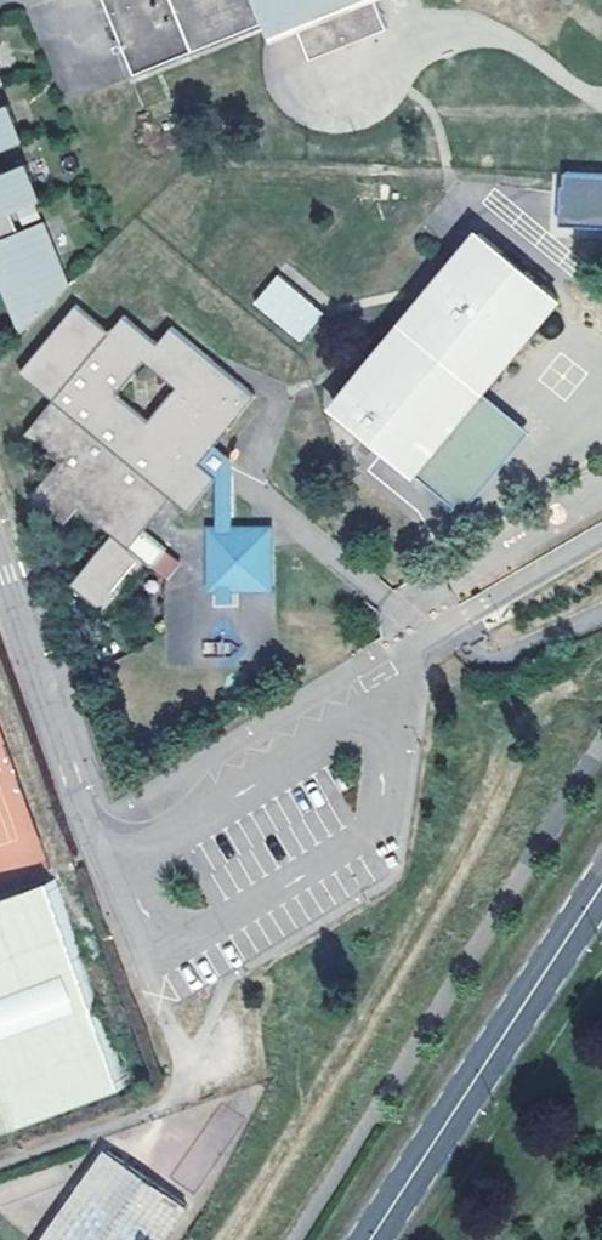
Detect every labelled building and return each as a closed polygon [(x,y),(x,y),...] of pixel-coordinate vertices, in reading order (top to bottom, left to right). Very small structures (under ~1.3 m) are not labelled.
[(260,21),(252,0),(102,0),(130,72),(260,21)] [(260,21),(267,39),(294,29),(288,13),(319,0),(252,0),(260,21)] [(288,13),(294,29),(306,58),(383,28),(372,0),(319,0),(288,13)] [(22,149),(10,112),(0,115),(0,157),(22,149)] [(554,224),(601,229),(601,174),(560,170),(554,224)] [(17,338),(63,295),(40,231),(15,240),(8,219),(38,209),(25,172),(0,181),(0,291),(17,338)] [(467,240),(324,411),(404,478),(418,460),(472,395),(546,304),(467,240)] [(257,302),(303,340),(326,312),(280,274),(257,302)] [(181,518),(209,485),(192,470),(208,451),(247,404),(164,336),(150,350),(116,324),(102,339),(69,313),(15,377),(49,406),(21,441),(54,470),(27,503),(60,530),(73,517),(104,542),(63,591),(98,620),(111,604),(119,595),(141,569),(148,575),(161,560),(138,540),(165,506),(181,518)] [(472,395),(418,460),(426,467),(480,402),(472,395)] [(226,466),(208,451),(192,470),(209,485),(209,534),(200,534),(199,599),(211,599),(211,609),(226,609),(226,599),(265,599),(266,535),(226,534),(226,466)] [(126,601),(119,595),(111,604),(119,609),(126,601)] [(127,1088),(56,879),(0,899),(0,1131),(127,1088)] [(43,1239),(161,1239),(190,1199),(111,1144),(43,1239)]
